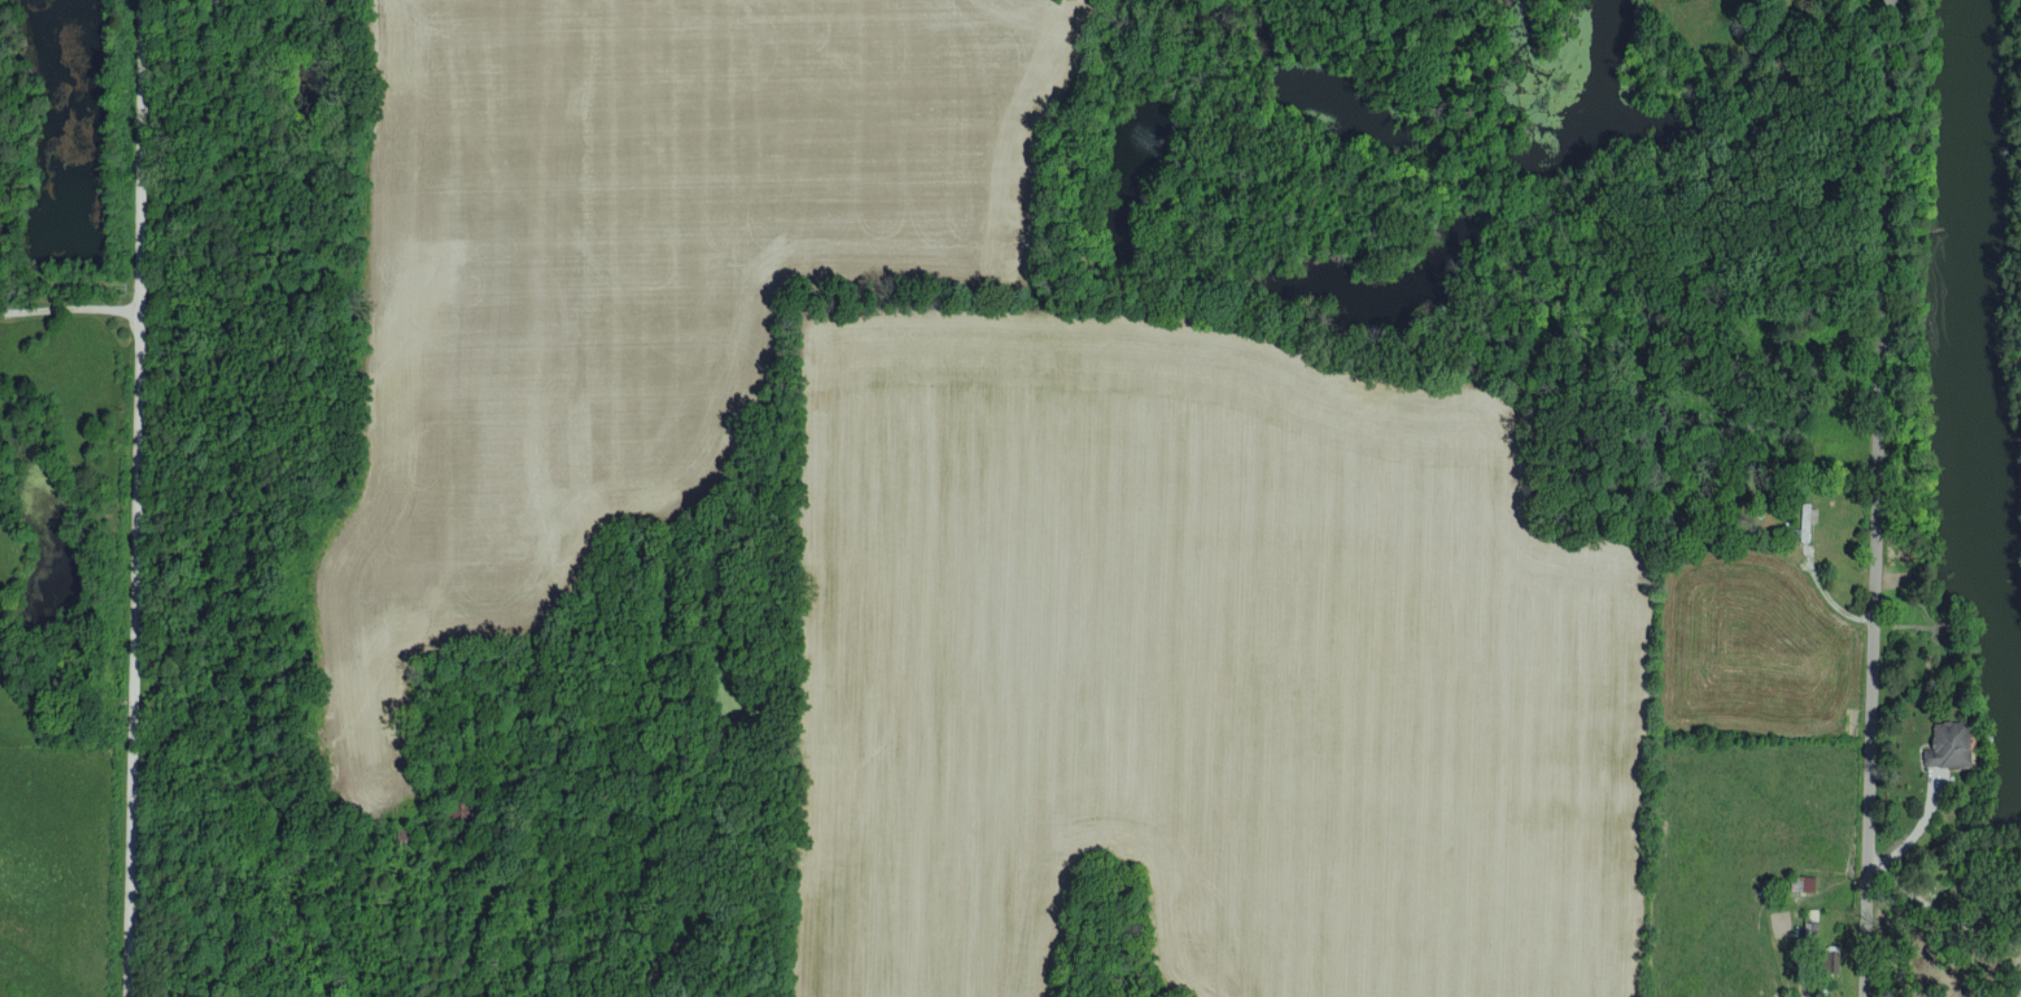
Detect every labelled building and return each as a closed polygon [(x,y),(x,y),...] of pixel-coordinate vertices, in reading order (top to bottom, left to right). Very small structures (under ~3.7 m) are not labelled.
[(1925,748),(1926,766),(1970,765),(1970,720),(1934,720),(1935,748),(1925,748)] [(1815,890),(1816,876),(1806,876),(1806,890),(1815,890)]
